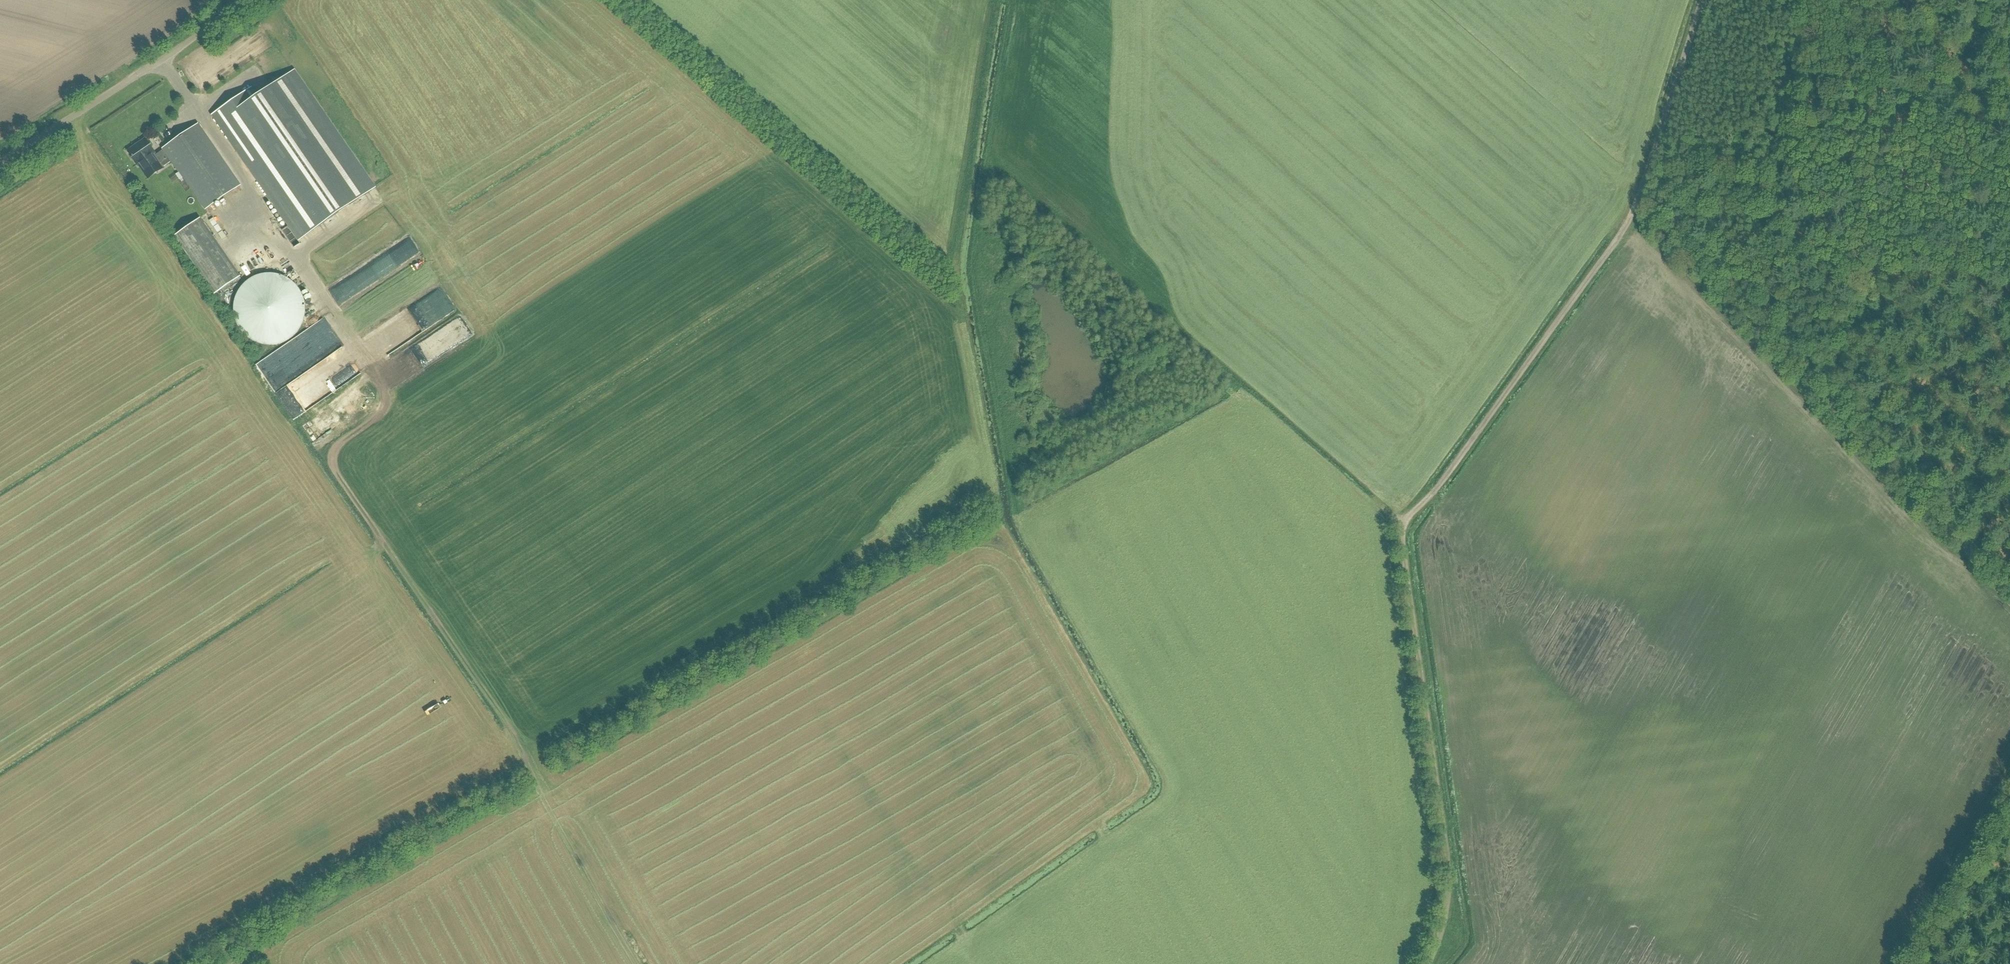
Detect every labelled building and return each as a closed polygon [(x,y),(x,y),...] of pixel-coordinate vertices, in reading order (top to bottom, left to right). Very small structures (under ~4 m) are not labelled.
[(211,116),(298,241),(375,188),(294,71),(258,96),(252,88),(211,116)] [(146,139),(128,151),(147,179),(171,162),(178,172),(179,172),(205,209),(240,185),(198,125),(163,149),(163,150),(156,155),(146,139)] [(240,277),(200,219),(175,237),(215,294),(240,277)] [(291,364),(288,360),(268,372),(279,389),(313,368),(307,359),(300,363),(298,360),(291,364)] [(300,386),(311,404),(338,387),(327,369),(300,386)] [(285,402),(290,410),(294,408),(299,416),(308,411),(298,394),(285,402)] [(334,418),(315,433),(323,444),(351,422),(347,417),(339,424),(334,418)]
